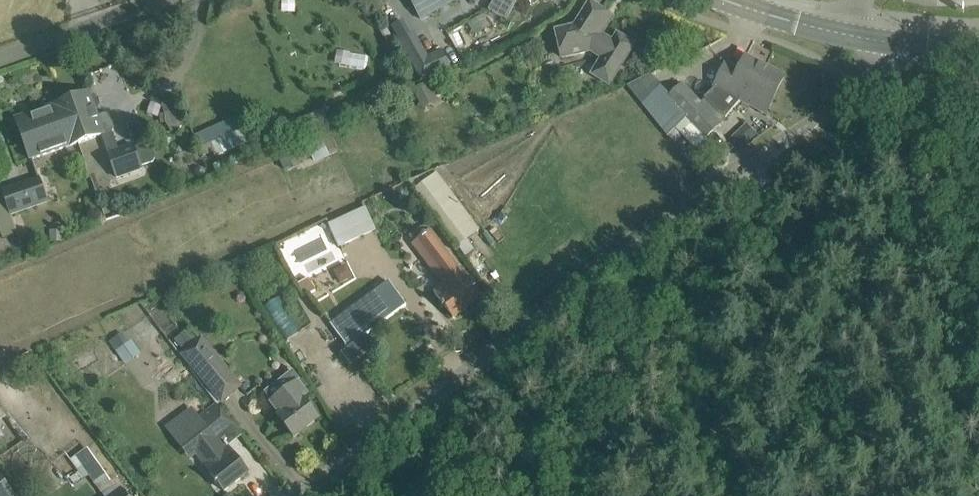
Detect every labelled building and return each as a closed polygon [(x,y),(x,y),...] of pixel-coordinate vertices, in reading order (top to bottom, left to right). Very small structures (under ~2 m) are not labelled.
[(411,1),(412,1),(419,14),(420,14),(421,15),(429,10),(428,9),(444,0),(411,0),(411,1)] [(488,10),(506,20),(517,0),(494,0),(488,10)] [(557,32),(561,51),(562,57),(590,51),(602,58),(592,74),(609,84),(634,44),(617,34),(612,41),(601,34),(609,21),(604,18),(606,14),(590,4),(575,28),(557,32)] [(403,20),(392,27),(400,40),(411,34),(403,20)] [(339,62),(368,68),(371,54),(342,47),(339,62)] [(738,71),(725,64),(714,87),(715,87),(705,98),(719,114),(725,118),(740,100),(747,87),(756,91),(767,68),(745,57),(738,71)] [(784,77),(767,68),(756,91),(747,87),(740,100),(766,113),(784,77)] [(414,91),(422,108),(440,100),(432,83),(414,91)] [(720,124),(706,109),(682,83),(670,95),(666,99),(686,120),(691,124),(681,134),(691,145),(697,148),(704,149),(709,143),(705,139),(720,124)] [(661,86),(642,105),(669,137),(676,130),(686,120),(666,99),(670,95),(661,86)] [(64,101),(79,143),(102,135),(117,177),(142,168),(142,167),(153,163),(155,157),(151,146),(146,143),(134,148),(133,145),(119,150),(112,132),(115,128),(110,115),(105,114),(97,117),(95,109),(98,108),(99,105),(96,97),(93,95),(90,96),(89,93),(64,101)] [(175,99),(161,104),(165,114),(165,123),(171,132),(180,129),(184,122),(175,99)] [(79,143),(64,101),(65,105),(17,121),(30,159),(78,142),(79,143)] [(324,110),(306,117),(310,128),(328,121),(324,110)] [(234,120),(194,136),(199,148),(212,143),(212,144),(239,133),(234,120)] [(740,149),(743,146),(756,134),(746,124),(731,138),(740,148),(740,149)] [(479,231),(438,174),(416,190),(457,247),(479,231)] [(3,191),(0,192),(0,232),(3,239),(18,232),(12,214),(47,201),(39,177),(3,190),(3,191)] [(338,248),(376,230),(366,207),(328,225),(338,248)] [(482,297),(432,229),(427,234),(422,227),(409,236),(415,242),(412,245),(443,286),(434,293),(453,318),(482,297)] [(64,242),(63,230),(50,230),(51,243),(64,242)] [(348,348),(406,305),(389,281),(331,324),(348,348)] [(224,366),(201,338),(197,340),(188,329),(178,336),(187,348),(182,352),(206,381),(224,366)] [(122,332),(109,342),(125,364),(140,353),(131,340),(129,342),(122,332)] [(182,365),(165,376),(172,386),(189,375),(182,365)] [(307,394),(297,382),(271,402),(281,414),(278,417),(294,437),(318,418),(303,398),(307,394)] [(202,420),(180,435),(196,456),(198,454),(212,472),(210,473),(224,491),(248,472),(234,454),(234,455),(228,447),(225,448),(216,437),(233,424),(218,404),(200,418),(202,420)] [(71,458),(84,478),(90,473),(103,493),(115,485),(88,446),(71,458)] [(16,495),(0,475),(0,495),(15,495),(16,495)]
